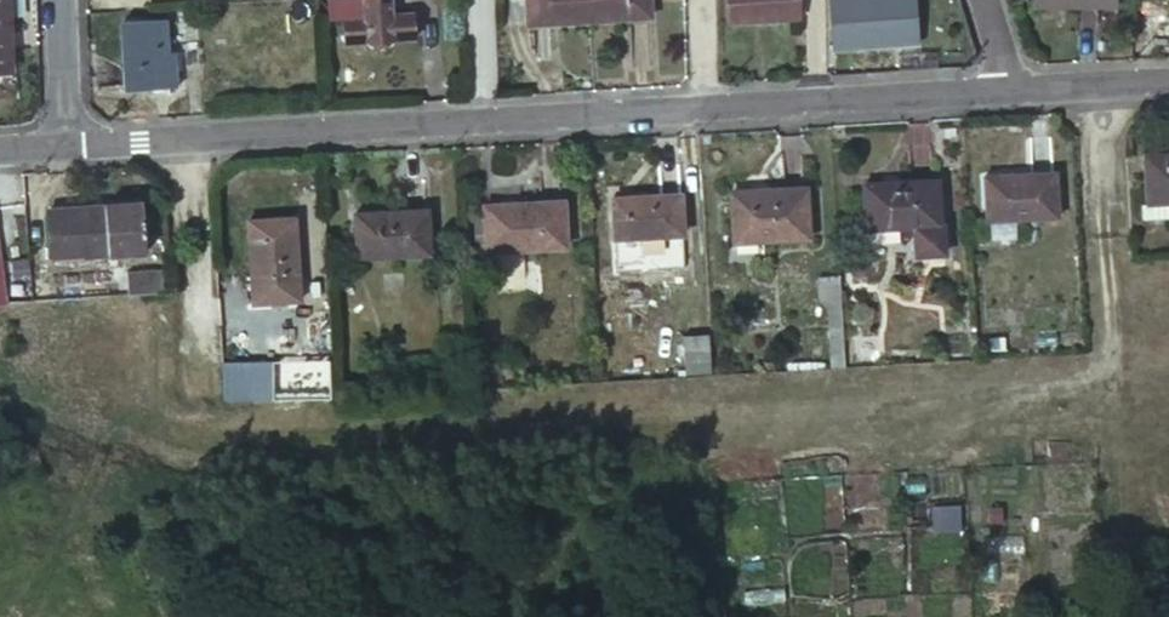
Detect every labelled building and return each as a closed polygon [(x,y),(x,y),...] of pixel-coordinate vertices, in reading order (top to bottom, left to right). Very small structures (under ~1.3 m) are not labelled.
[(2,67),(1,25),(9,26),(8,0),(0,0),(0,67),(2,67)] [(358,0),(328,1),(329,8),(323,8),(323,21),(337,20),(338,44),(358,44),(358,51),(366,55),(385,55),(390,48),(390,44),(408,43),(407,18),(385,19),(384,0),(358,0)] [(588,18),(587,0),(523,0),(524,21),(588,18)] [(648,16),(647,0),(587,0),(588,18),(648,16)] [(725,21),(793,18),(792,0),(725,0),(725,21)] [(829,48),(913,44),(912,0),(827,0),(829,48)] [(120,24),(123,90),(174,88),(172,54),(164,54),(163,22),(120,24)] [(1144,158),(1145,207),(1136,207),(1137,223),(1168,221),(1168,156),(1144,158)] [(984,184),(987,233),(1057,228),(1054,180),(984,184)] [(938,187),(865,191),(867,240),(915,237),(917,263),(946,261),(944,232),(940,232),(938,187)] [(731,199),(733,247),(809,243),(805,194),(731,199)] [(616,255),(629,254),(668,252),(680,251),(678,202),(613,206),(616,255)] [(44,210),(47,259),(142,254),(139,205),(44,210)] [(484,213),(487,263),(563,258),(561,209),(484,213)] [(353,221),(356,270),(427,266),(424,218),(353,221)] [(250,221),(253,303),(297,301),(292,219),(250,221)] [(669,277),(668,252),(629,254),(630,279),(669,277)] [(168,274),(131,277),(133,298),(169,295),(168,274)] [(682,338),(684,376),(708,375),(707,337),(682,338)] [(223,400),(273,399),(273,359),(222,360),(223,400)]
